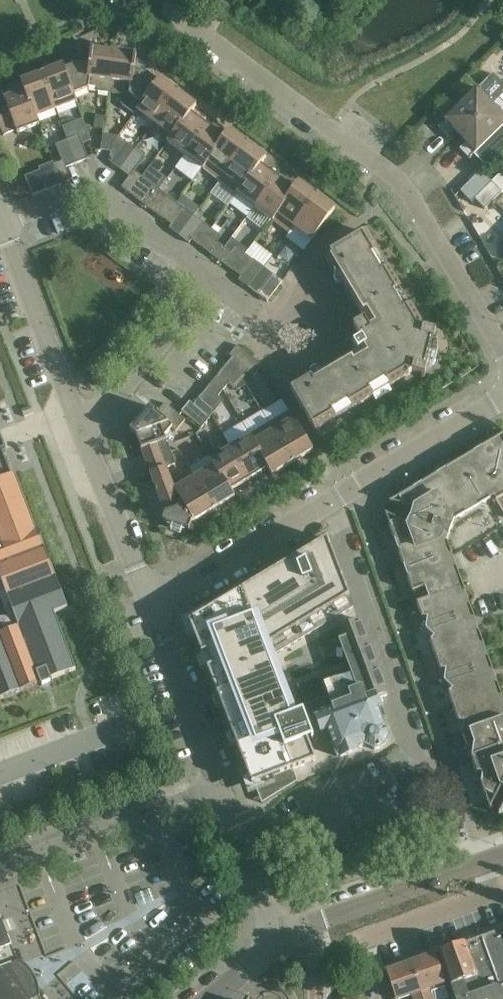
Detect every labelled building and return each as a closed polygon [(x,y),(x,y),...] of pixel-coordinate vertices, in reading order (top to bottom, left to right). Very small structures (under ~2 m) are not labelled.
[(108,94),(114,54),(94,51),(94,49),(91,49),(89,65),(87,64),(84,65),(83,62),(64,69),(63,70),(73,96),(74,95),(88,90),(89,87),(97,88),(96,92),(108,94)] [(108,94),(121,96),(121,102),(121,103),(122,105),(134,114),(137,110),(141,104),(142,105),(159,83),(158,82),(142,70),(139,73),(137,71),(135,71),(137,55),(134,55),(134,57),(114,54),(108,94)] [(42,75),(56,110),(77,102),(74,95),(73,96),(63,70),(64,69),(63,66),(42,75)] [(438,128),(448,138),(455,131),(460,137),(492,106),(500,98),(502,95),(502,84),(493,74),(476,90),(438,128)] [(20,83),(23,90),(25,90),(36,118),(37,118),(56,110),(42,75),(20,83)] [(141,104),(137,110),(155,123),(178,93),(160,79),(158,82),(159,83),(142,105),(141,104)] [(36,126),(40,125),(37,118),(36,118),(25,90),(23,90),(3,98),(4,101),(0,102),(0,128),(3,137),(5,136),(4,135),(16,131),(17,134),(36,126)] [(155,123),(171,136),(172,136),(190,112),(191,113),(196,107),(178,93),(155,123)] [(459,150),(469,160),(502,127),(502,95),(500,98),(492,106),(460,137),(466,143),(459,150)] [(185,156),(207,125),(191,113),(190,112),(172,136),(171,136),(166,142),(185,156)] [(97,116),(95,129),(104,130),(105,117),(97,116)] [(224,138),(207,125),(185,156),(203,169),(208,163),(207,162),(225,138),(224,138)] [(220,182),(247,145),(229,131),(224,138),(225,138),(207,162),(208,163),(203,169),(220,182)] [(103,135),(101,150),(111,152),(113,145),(119,137),(103,135)] [(88,160),(81,141),(79,136),(68,141),(77,164),(88,160)] [(111,159),(112,160),(110,163),(120,170),(135,150),(125,143),(119,137),(113,145),(111,152),(111,159)] [(56,146),(62,162),(54,165),(61,185),(70,182),(65,169),(77,164),(68,141),(56,146)] [(247,145),(220,182),(236,194),(241,188),(242,188),(260,164),(261,165),(266,159),(247,145)] [(130,178),(142,162),(145,158),(135,150),(120,170),(130,178)] [(33,197),(61,185),(54,165),(53,163),(40,168),(41,171),(25,177),(33,197)] [(236,194),(254,208),(277,177),(261,165),(260,164),(242,188),(241,188),(236,194)] [(492,182),(502,193),(502,192),(502,176),(501,174),(492,182)] [(484,210),(502,193),(492,182),(491,183),(483,175),(467,192),(484,210)] [(142,177),(130,195),(147,207),(159,190),(142,177)] [(277,177),(254,208),(273,221),(278,215),(277,214),(294,190),(293,189),(277,177)] [(289,234),(294,227),(317,197),(298,183),(293,189),(294,190),(277,214),(278,215),(273,221),(289,234)] [(159,190),(147,207),(164,220),(176,203),(159,190)] [(312,241),(335,210),(317,197),(294,227),(312,241)] [(184,209),(169,229),(179,236),(194,216),(184,209)] [(189,244),(192,240),(199,246),(212,229),(194,216),(179,236),(189,244)] [(199,246),(209,254),(216,259),(224,248),(217,243),(222,237),(212,229),(199,246)] [(365,233),(325,257),(337,277),(336,278),(335,279),(335,280),(334,280),(334,281),(334,282),(334,283),(334,284),(335,285),(336,286),(337,287),(338,287),(340,287),(341,287),(342,286),(363,321),(353,327),(354,328),(346,338),(353,344),(358,351),(320,374),(319,372),(318,371),(317,371),(316,370),(314,370),(314,371),(313,371),(312,372),(311,373),(310,374),(310,375),(310,376),(310,377),(311,379),(291,391),(315,432),(412,374),(422,376),(421,379),(424,380),(427,369),(429,370),(431,369),(434,364),(436,360),(437,355),(438,349),(437,344),(436,341),(434,341),(437,330),(434,329),(433,332),(423,330),(409,307),(404,310),(394,293),(400,290),(387,270),(377,253),(378,253),(365,233)] [(283,256),(290,244),(269,234),(263,246),(283,256)] [(216,259),(223,264),(233,272),(246,255),(236,247),(231,254),(224,248),(216,259)] [(241,277),(238,281),(248,288),(264,268),(246,255),(233,272),(241,277)] [(248,288),(267,302),(282,282),(274,275),(264,268),(248,288)] [(249,372),(254,376),(262,366),(238,346),(229,356),(233,358),(227,364),(243,380),(249,372)] [(213,382),(223,390),(229,384),(235,389),(243,380),(227,364),(213,382)] [(223,390),(213,382),(199,398),(215,412),(223,402),(217,397),(223,390)] [(182,413),(197,425),(201,429),(215,412),(199,398),(193,405),(190,403),(182,413)] [(164,437),(164,438),(165,438),(172,428),(176,432),(186,421),(180,416),(165,404),(157,413),(150,407),(130,431),(136,436),(141,449),(164,437)] [(289,412),(269,424),(292,464),(313,452),(289,412)] [(269,424),(250,435),(251,436),(254,442),(253,443),(269,469),(268,469),(272,476),(292,464),(269,424)] [(40,684),(41,687),(52,682),(51,680),(76,671),(54,614),(68,609),(38,531),(37,532),(15,475),(12,476),(2,451),(6,449),(0,434),(0,579),(19,627),(0,635),(0,700),(40,684)] [(253,443),(254,442),(251,436),(230,448),(249,480),(268,469),(269,469),(253,443)] [(141,449),(145,461),(169,449),(165,438),(164,438),(164,437),(141,449)] [(389,525),(417,604),(463,587),(447,541),(454,521),(494,498),(502,514),(502,445),(502,446),(498,438),(398,498),(402,504),(396,521),(389,525)] [(210,460),(213,466),(213,467),(214,466),(230,492),(231,491),(249,480),(230,448),(210,460)] [(145,461),(150,473),(165,465),(167,469),(176,466),(169,449),(145,461)] [(165,465),(150,473),(165,514),(162,522),(189,531),(192,524),(194,522),(176,489),(175,489),(167,469),(165,465)] [(213,466),(194,477),(214,510),(235,498),(231,491),(230,492),(214,466),(213,467),(213,466)] [(194,522),(214,510),(194,477),(175,489),(176,489),(194,522)] [(353,608),(327,540),(209,611),(189,623),(190,625),(193,624),(198,638),(196,639),(202,655),(205,654),(210,667),(207,668),(217,696),(223,709),(232,733),(237,747),(252,786),(255,785),(262,804),(298,782),(293,770),(316,761),(307,740),(311,738),(312,740),(313,739),(303,712),(302,713),(302,715),(298,716),(275,655),(353,608)] [(417,604),(486,801),(494,799),(496,800),(501,787),(502,788),(502,701),(463,587),(417,604)] [(387,693),(359,620),(338,629),(360,689),(343,695),(344,697),(342,697),(345,704),(347,704),(348,706),(322,716),(323,717),(318,719),(323,733),(328,731),(332,743),(331,743),(333,748),(334,748),(337,757),(340,756),(340,758),(357,752),(356,750),(358,750),(358,749),(365,746),(366,747),(374,751),(383,747),(387,739),(384,730),(383,729),(381,726),(382,725),(380,720),(376,711),(376,710),(383,707),(379,696),(387,693)] [(301,685),(298,686),(305,706),(308,704),(327,697),(328,697),(320,678),(317,679),(317,680),(301,685)] [(39,998),(38,997),(28,979),(17,962),(17,961),(11,947),(2,921),(0,917),(0,998),(40,998),(39,998)] [(482,937),(502,997),(502,930),(482,937)] [(482,937),(439,952),(455,998),(502,998),(502,997),(482,937)] [(435,954),(410,963),(423,998),(447,998),(449,998),(444,984),(445,983),(435,954)] [(410,963),(386,971),(396,998),(399,998),(410,995),(412,998),(423,998),(410,963)]
